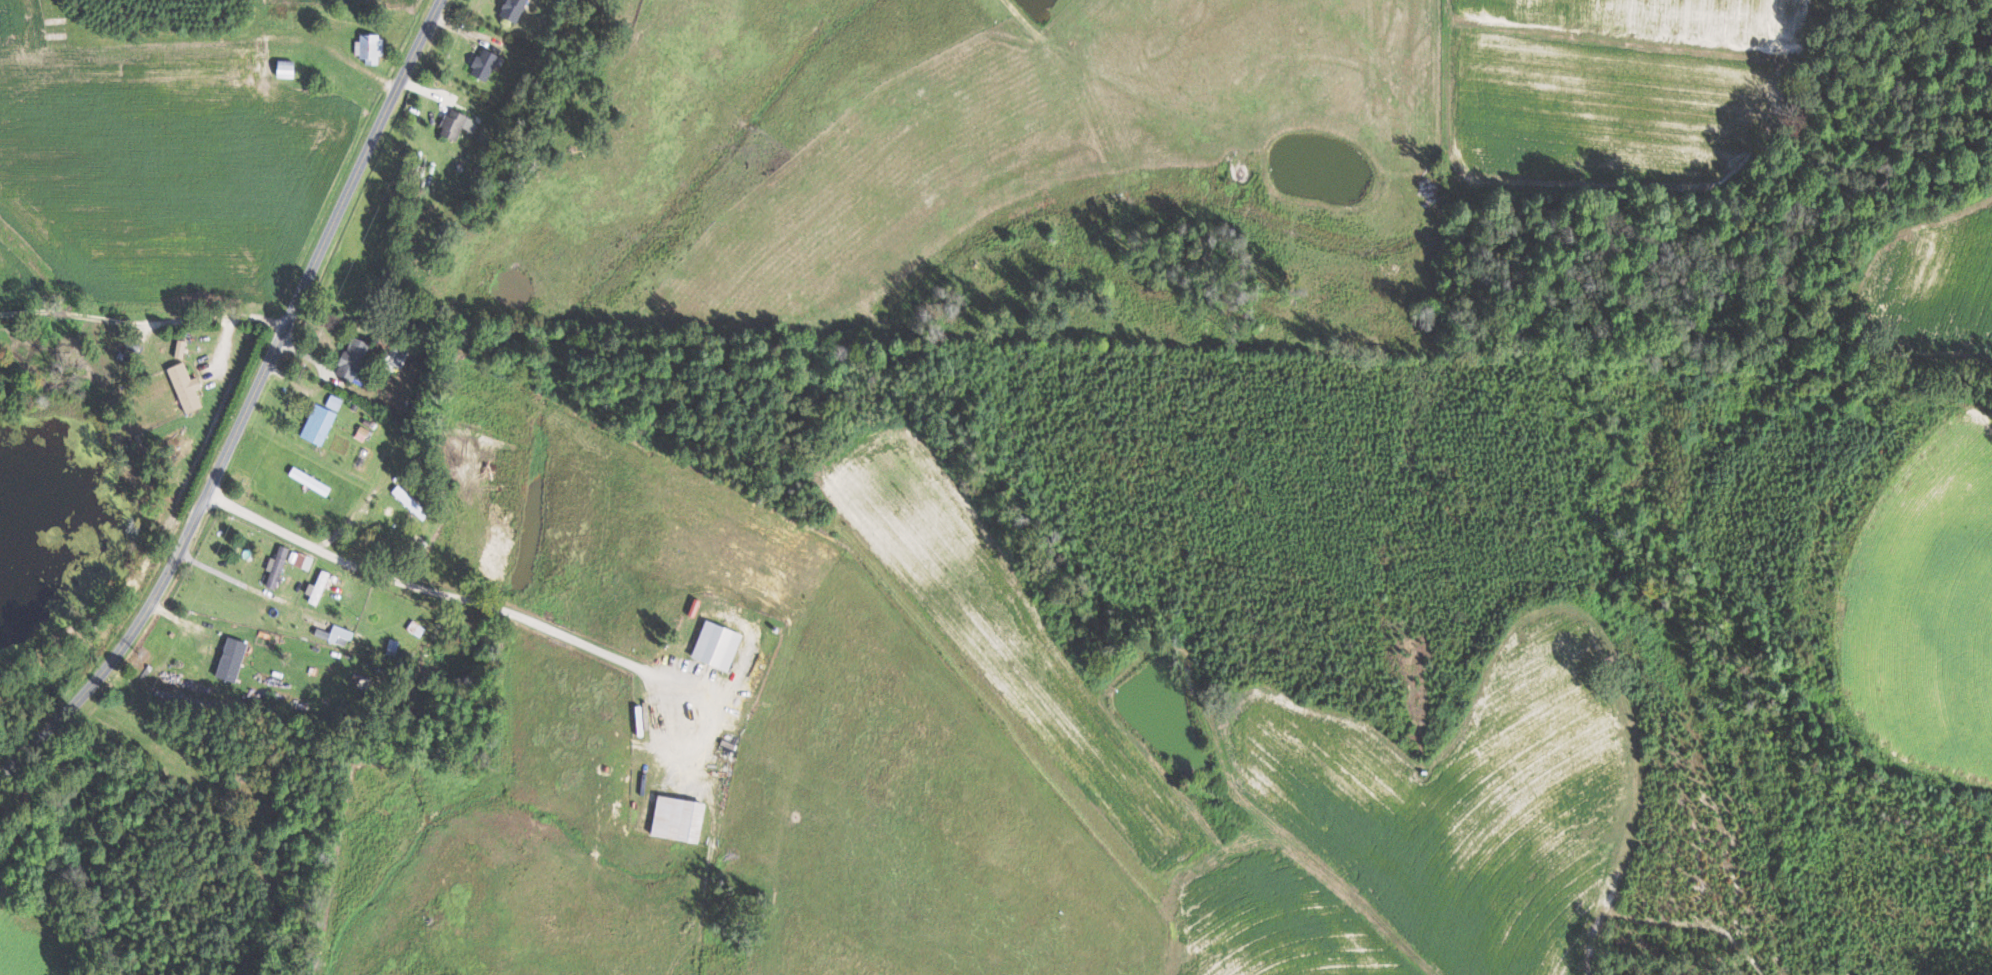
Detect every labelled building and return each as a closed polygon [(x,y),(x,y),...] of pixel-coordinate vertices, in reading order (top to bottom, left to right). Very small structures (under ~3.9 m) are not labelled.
[(520,24),(533,0),(510,0),(502,14),(520,24)] [(358,40),(358,57),(367,56),(367,64),(385,64),(384,33),(363,34),(363,40),(358,40)] [(494,82),(505,55),(485,47),(474,74),(494,82)] [(300,78),(301,64),(283,63),(283,77),(300,78)] [(461,139),(466,126),(473,129),(477,116),(452,107),(442,132),(461,139)] [(376,343),(352,335),(341,375),(365,382),(376,343)] [(189,340),(179,339),(178,357),(188,358),(189,340)] [(206,406),(199,389),(205,387),(200,376),(194,378),(188,361),(170,368),(189,413),(206,406)] [(345,398),(333,394),(328,406),(317,402),(304,437),(328,445),(345,398)] [(368,441),(372,428),(361,424),(357,438),(368,441)] [(425,521),(433,513),(401,484),(394,492),(425,521)] [(311,570),(316,557),(282,545),(277,557),(273,556),(269,570),(273,571),(268,585),(280,589),(289,562),(311,570)] [(307,600),(322,606),(334,573),(323,569),(317,584),(314,583),(307,600)] [(696,657),(734,670),(747,632),(709,619),(696,657)] [(351,647),(356,631),(336,624),(331,641),(351,647)] [(656,835),(705,843),(711,802),(663,795),(656,835)]
